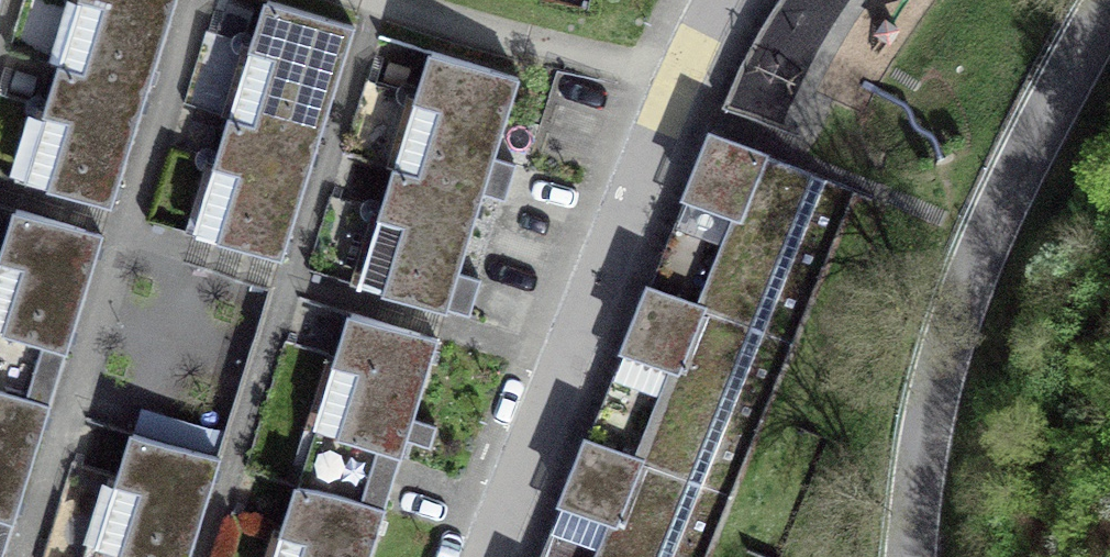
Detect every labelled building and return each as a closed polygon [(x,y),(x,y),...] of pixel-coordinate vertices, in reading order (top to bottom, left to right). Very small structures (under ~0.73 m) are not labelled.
[(61,64),(147,91),(176,0),(81,0),(61,64)] [(267,0),(231,116),(318,143),(354,27),(267,0)] [(721,107),(776,128),(810,55),(846,0),(779,0),(754,39),(721,107)] [(518,79),(432,52),(396,168),(481,195),(518,79)] [(110,208),(147,91),(61,64),(24,181),(110,208)] [(281,260),(318,143),(231,116),(194,233),(281,260)] [(852,190),(711,134),(686,195),(737,215),(700,306),(790,343),(852,190)] [(446,309),(481,195),(396,168),(360,282),(446,309)] [(17,210),(0,264),(0,334),(41,347),(25,398),(49,405),(101,235),(17,210)] [(790,343),(700,306),(648,286),(622,349),(673,369),(637,459),(729,496),(790,343)] [(438,340),(351,313),(314,431),(378,451),(362,503),(385,510),(438,340)] [(0,390),(0,556),(2,556),(49,405),(25,398),(0,390)] [(134,431),(97,549),(123,556),(189,556),(221,458),(134,431)] [(637,459),(586,439),(561,501),(612,521),(597,556),(704,556),(729,496),(637,459)] [(299,483),(276,556),(370,556),(385,510),(362,503),(299,483)]
